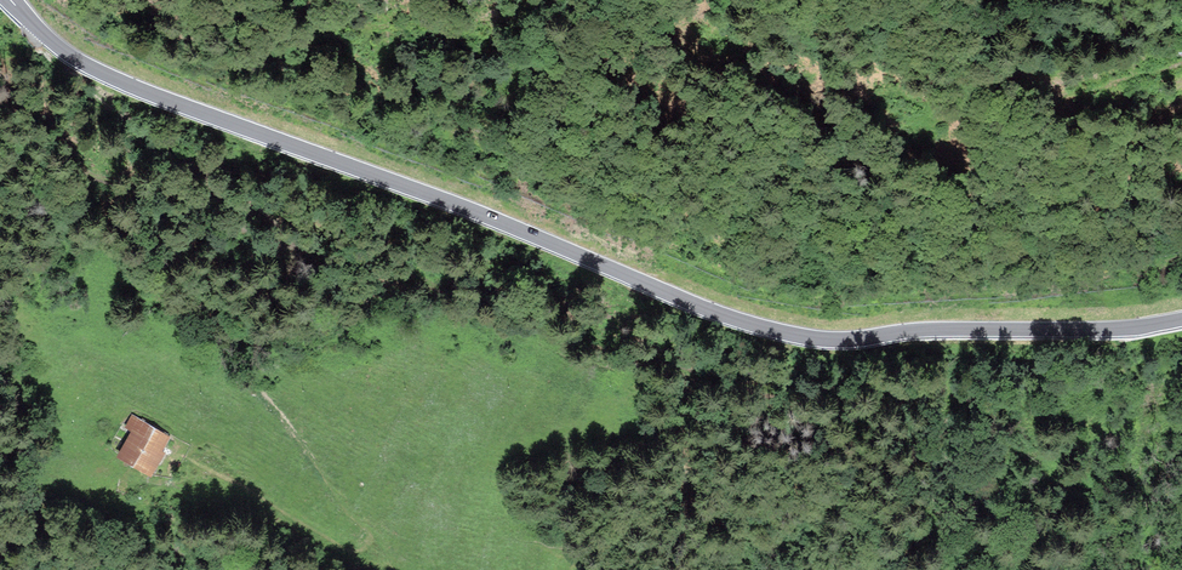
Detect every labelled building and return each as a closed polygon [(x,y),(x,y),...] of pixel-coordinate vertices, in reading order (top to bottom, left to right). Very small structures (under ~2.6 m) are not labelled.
[(141,418),(123,452),(155,469),(173,435),(141,418)]
